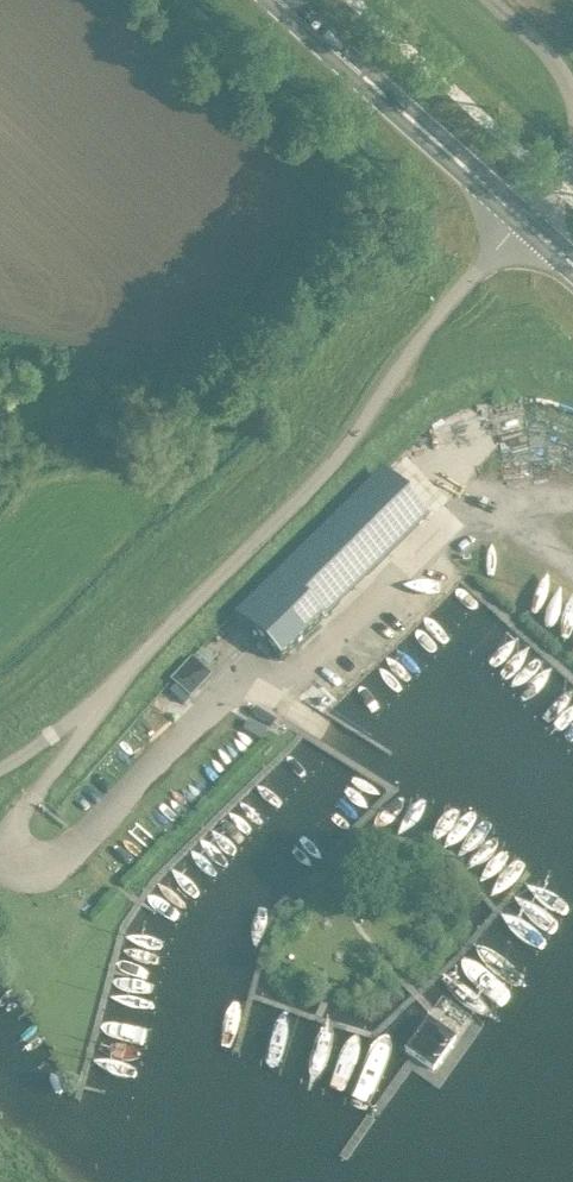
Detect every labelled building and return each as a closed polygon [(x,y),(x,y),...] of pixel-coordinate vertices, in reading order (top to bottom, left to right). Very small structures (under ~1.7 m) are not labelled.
[(251,629),(398,485),(382,469),(235,613),(251,629)] [(251,629),(251,630),(280,660),(281,659),(323,618),(427,515),(398,485),(251,629)] [(193,657),(171,679),(190,697),(211,674),(193,657)] [(457,1035),(428,1014),(404,1048),(435,1069),(457,1035)]
